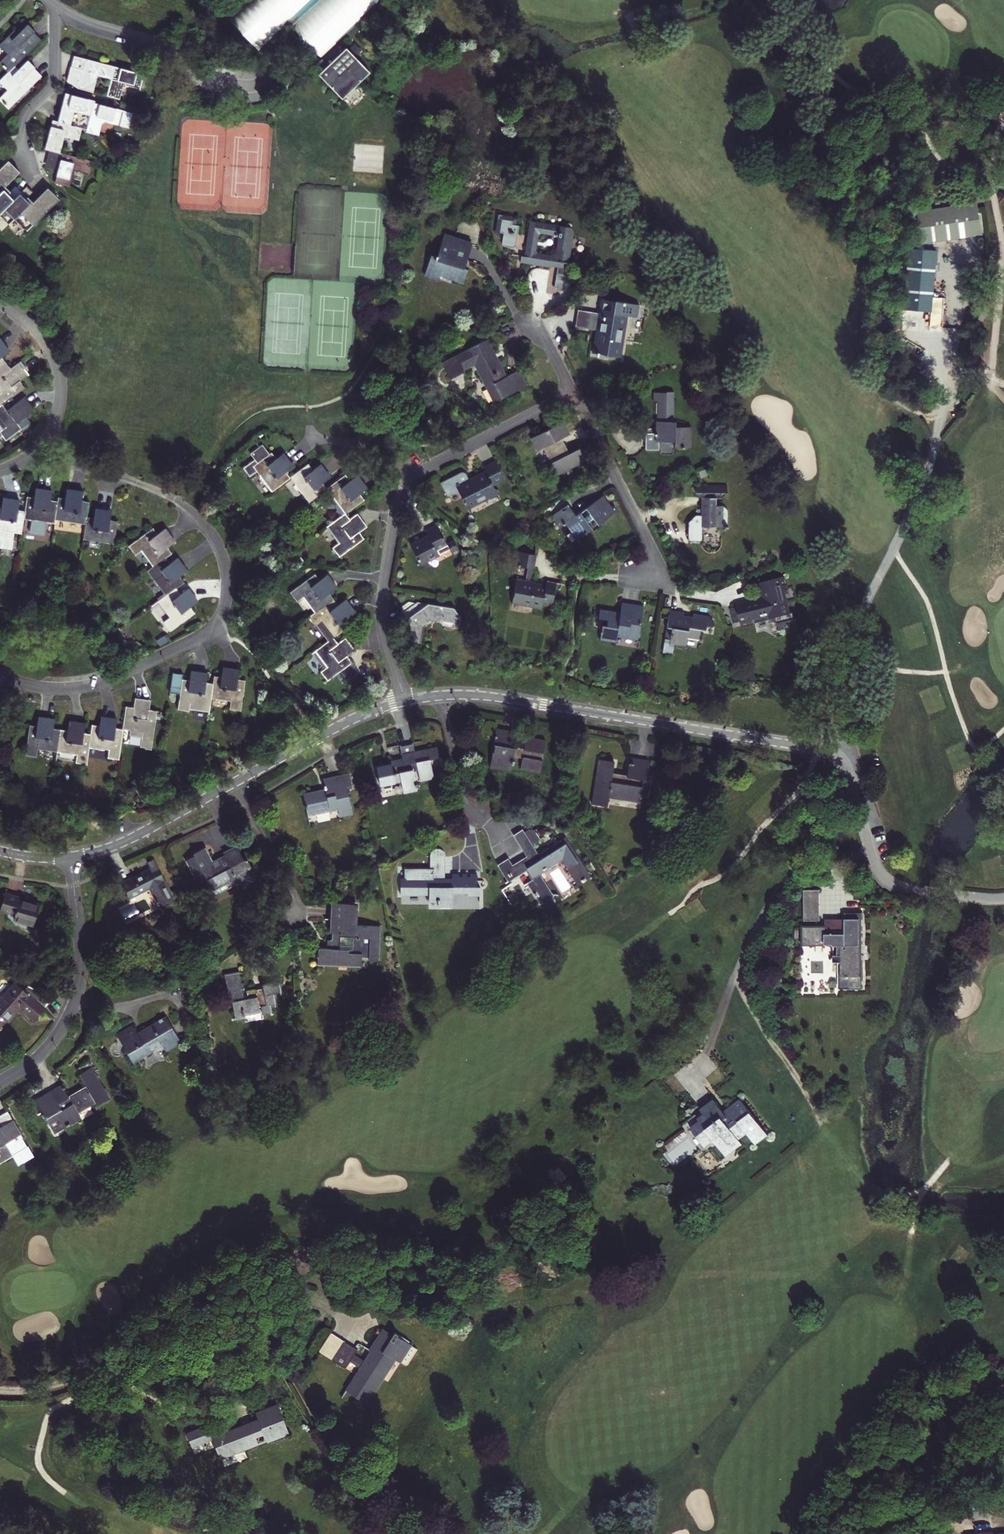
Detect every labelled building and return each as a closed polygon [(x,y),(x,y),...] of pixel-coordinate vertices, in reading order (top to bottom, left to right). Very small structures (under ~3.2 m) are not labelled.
[(259,49),(311,0),(246,0),(229,16),(259,49)] [(315,50),(322,58),(382,0),(317,0),(291,25),(315,50)] [(33,48),(26,41),(35,32),(36,31),(29,24),(19,33),(15,29),(0,43),(0,45),(8,54),(0,62),(0,63),(9,72),(16,65),(33,48)] [(42,40),(35,32),(26,41),(33,48),(42,40)] [(347,48),(329,65),(324,70),(320,74),(343,98),(370,72),(347,48)] [(324,70),(329,65),(322,58),(315,50),(310,55),(324,70)] [(73,66),(84,69),(87,58),(75,55),(73,66)] [(116,65),(87,58),(84,69),(73,66),(72,66),(68,82),(80,87),(95,91),(99,75),(113,78),(116,65)] [(43,76),(35,68),(36,67),(29,59),(19,68),(16,65),(9,72),(0,81),(9,90),(0,98),(10,108),(43,76)] [(109,95),(121,98),(125,84),(141,88),(145,73),(116,65),(113,78),(109,95)] [(67,93),(59,121),(83,127),(88,129),(95,102),(96,100),(67,93)] [(134,113),(95,102),(88,129),(88,131),(100,134),(103,123),(107,121),(130,127),(134,113)] [(54,119),(46,148),(52,149),(62,152),(66,136),(79,139),(83,127),(59,121),(54,119)] [(47,166),(59,170),(64,153),(62,152),(52,149),(47,166)] [(64,153),(59,170),(56,182),(71,185),(75,169),(90,173),(93,160),(64,153)] [(23,191),(19,187),(16,185),(11,190),(6,186),(20,171),(18,168),(12,162),(10,160),(1,168),(0,169),(0,214),(23,191)] [(49,187),(32,203),(26,197),(33,190),(30,188),(28,185),(23,191),(0,214),(0,227),(3,230),(16,217),(28,229),(60,197),(58,195),(52,189),(49,186),(49,187)] [(514,221),(503,220),(501,232),(506,233),(504,244),(506,246),(515,247),(518,246),(521,226),(513,225),(514,221)] [(576,232),(571,227),(530,221),(525,255),(522,255),(521,263),(558,268),(555,289),(555,290),(557,290),(567,292),(568,292),(571,273),(569,271),(565,270),(566,264),(570,264),(575,233),(576,232)] [(432,253),(424,276),(440,282),(442,276),(464,284),(468,270),(465,269),(474,242),(446,233),(439,255),(432,253)] [(908,248),(912,271),(919,318),(931,317),(926,282),(921,246),(908,248)] [(615,314),(617,301),(604,299),(602,312),(615,314)] [(599,330),(595,354),(622,357),(629,316),(638,317),(640,305),(617,301),(615,314),(602,312),(602,314),(579,311),(576,327),(599,330)] [(443,363),(451,378),(475,366),(494,403),(528,386),(520,371),(507,377),(489,340),(443,363)] [(5,345),(0,349),(0,358),(3,356),(9,351),(5,345)] [(21,381),(18,383),(13,377),(23,370),(19,364),(12,369),(7,363),(0,368),(0,406),(12,397),(26,387),(21,381)] [(28,376),(23,370),(13,377),(18,383),(21,381),(28,376)] [(647,435),(646,451),(659,451),(660,443),(675,443),(675,448),(690,449),(690,439),(687,439),(687,428),(675,428),(675,393),(653,393),(653,403),(657,403),(658,421),(661,421),(661,428),(655,428),(644,430),(644,435),(647,435)] [(26,415),(23,418),(19,412),(28,405),(23,398),(17,402),(12,397),(0,406),(0,436),(0,437),(3,435),(7,440),(31,422),(26,415)] [(23,418),(26,415),(33,410),(28,405),(19,412),(23,418)] [(544,448),(558,476),(587,461),(580,448),(570,453),(563,439),(571,434),(564,421),(531,438),(537,452),(544,448)] [(293,466),(289,460),(279,467),(274,460),(277,458),(272,452),(270,454),(263,444),(251,453),(255,459),(244,468),(250,476),(257,470),(272,491),(291,477),(286,471),(293,466)] [(279,467),(289,460),(284,454),(277,458),(274,460),(279,467)] [(470,510),(498,495),(494,486),(506,479),(496,461),(484,467),(486,470),(469,479),(470,482),(463,486),(462,483),(462,482),(462,480),(461,477),(460,475),(459,474),(456,473),(435,484),(443,500),(459,491),(470,510)] [(328,488),(324,482),(321,484),(316,478),(326,470),(321,464),(314,469),(310,463),(291,477),(310,502),(328,488)] [(321,484),(324,482),(331,477),(326,470),(316,478),(321,484)] [(368,487),(364,481),(354,488),(349,482),(352,480),(347,474),(328,488),(347,513),(366,499),(361,492),(368,487)] [(354,488),(364,481),(359,475),(352,480),(349,482),(354,488)] [(37,489),(36,498),(35,500),(42,501),(44,490),(37,489)] [(68,489),(67,498),(67,501),(74,502),(76,490),(68,489)] [(56,519),(59,501),(51,500),(52,491),(44,490),(42,501),(35,500),(36,498),(29,497),(27,509),(25,518),(33,519),(31,531),(46,533),(48,522),(56,523),(56,519)] [(67,501),(67,498),(59,497),(59,501),(56,519),(87,523),(87,517),(90,501),(82,500),(83,491),(76,490),(74,502),(67,501)] [(689,523),(689,541),(703,541),(703,528),(729,528),(729,511),(724,506),(716,505),(717,498),(723,498),(728,493),(697,493),(702,499),(701,515),(696,515),(689,523)] [(568,505),(551,517),(560,528),(566,524),(578,540),(592,529),(587,523),(594,518),(599,525),(615,513),(604,497),(576,516),(568,505)] [(4,498),(3,506),(2,510),(10,511),(12,499),(4,498)] [(12,556),(13,545),(21,546),(25,518),(27,509),(19,508),(20,500),(12,499),(10,511),(2,510),(3,506),(0,506),(0,554),(12,556)] [(102,522),(104,510),(97,509),(96,518),(87,517),(87,523),(84,538),(115,542),(117,521),(110,520),(109,523),(102,522)] [(111,511),(104,510),(102,522),(109,523),(110,520),(111,511)] [(365,538),(360,532),(357,533),(353,527),(363,520),(359,514),(351,519),(347,513),(328,527),(339,542),(333,547),(340,556),(365,538)] [(357,533),(360,532),(368,526),(363,520),(353,527),(357,533)] [(411,544),(419,568),(442,556),(442,555),(452,551),(454,555),(460,552),(455,541),(448,544),(438,524),(426,530),(428,535),(411,544)] [(157,535),(158,534),(153,527),(130,545),(136,554),(142,550),(154,566),(166,557),(172,552),(168,546),(175,540),(171,534),(162,541),(157,535)] [(166,528),(158,534),(157,535),(162,541),(171,534),(166,528)] [(553,605),(557,583),(547,581),(547,584),(532,582),(534,569),(535,569),(538,555),(516,551),(513,565),(529,568),(526,580),(517,579),(513,605),(542,610),(543,603),(553,605)] [(154,566),(148,571),(166,595),(177,587),(184,582),(179,576),(187,570),(182,564),(172,571),(168,565),(170,563),(166,557),(154,566)] [(178,558),(170,563),(168,565),(172,571),(182,564),(178,558)] [(302,598),(314,614),(334,599),(330,593),(337,587),(333,581),(323,588),(319,582),(320,580),(315,574),(291,592),(298,601),(302,598)] [(328,575),(320,580),(319,582),(323,588),(333,581),(328,575)] [(729,608),(733,622),(740,621),(742,626),(771,618),(780,623),(782,629),(799,625),(796,612),(792,614),(785,590),(790,588),(786,576),(759,584),(762,597),(736,604),(736,606),(729,608)] [(166,595),(159,600),(171,616),(164,622),(171,631),(195,612),(191,606),(189,607),(184,601),(193,594),(189,588),(181,593),(177,587),(166,595)] [(198,600),(193,594),(184,601),(189,607),(191,606),(198,600)] [(356,612),(351,606),(343,613),(337,606),(339,605),(335,598),(334,599),(314,614),(310,617),(317,625),(329,641),(335,638),(353,624),(349,617),(356,612)] [(343,613),(351,606),(347,599),(339,605),(337,606),(343,613)] [(408,625),(407,636),(413,644),(422,646),(425,629),(434,622),(441,623),(443,626),(455,629),(460,626),(461,618),(458,614),(454,608),(429,604),(418,603),(417,604),(409,602),(402,607),(403,615),(402,616),(408,625)] [(602,625),(599,641),(617,644),(618,638),(638,641),(644,606),(622,602),(620,612),(600,609),(598,618),(607,620),(607,626),(602,625)] [(715,624),(710,617),(694,615),(694,618),(684,616),(685,613),(670,611),(663,653),(672,655),(674,645),(685,647),(687,638),(699,640),(700,629),(705,630),(706,627),(712,628),(715,624)] [(329,641),(316,651),(328,666),(322,671),(329,680),(353,662),(348,655),(345,657),(341,652),(350,645),(346,639),(339,643),(335,638),(329,641)] [(345,657),(348,655),(355,651),(350,645),(341,652),(345,657)] [(214,684),(213,697),(232,700),(231,708),(241,710),(245,679),(238,678),(237,682),(230,681),(232,668),(224,667),(222,676),(216,675),(214,684)] [(237,682),(238,678),(239,669),(232,668),(230,681),(237,682)] [(193,671),(191,680),(191,683),(198,684),(200,672),(193,671)] [(191,683),(191,680),(184,679),(184,673),(175,672),(172,695),(181,696),(179,708),(190,710),(190,708),(210,711),(213,697),(214,684),(206,682),(207,673),(200,672),(198,684),(191,683)] [(128,706),(125,727),(132,728),(131,733),(142,735),(142,738),(143,738),(142,744),(146,745),(146,747),(152,748),(158,711),(150,709),(149,713),(142,712),(144,699),(136,698),(135,707),(128,706)] [(151,700),(144,699),(142,712),(149,713),(150,709),(151,700)] [(45,728),(47,716),(40,715),(38,724),(37,727),(45,728)] [(55,717),(47,716),(45,728),(37,727),(38,724),(31,723),(26,754),(36,755),(37,748),(59,751),(63,728),(54,726),(55,717)] [(92,732),(90,746),(110,749),(109,757),(120,759),(124,729),(115,728),(115,730),(108,729),(110,717),(102,716),(101,725),(93,724),(92,732)] [(117,718),(110,717),(108,729),(115,730),(115,728),(117,718)] [(92,732),(84,731),(83,734),(76,733),(78,720),(69,719),(68,728),(63,728),(59,751),(77,753),(76,761),(87,763),(90,746),(92,732)] [(85,721),(78,720),(76,733),(83,734),(84,731),(85,721)] [(520,769),(540,773),(546,740),(526,736),(524,748),(516,746),(518,731),(496,728),(490,768),(511,771),(514,757),(522,758),(520,769)] [(387,775),(390,785),(402,782),(404,793),(418,790),(417,783),(434,779),(430,760),(441,758),(438,746),(416,751),(414,744),(402,747),(403,757),(392,760),(392,763),(382,766),(384,775),(387,775)] [(598,759),(592,804),(607,806),(608,798),(640,803),(641,796),(648,797),(651,780),(647,779),(650,759),(630,756),(627,775),(613,773),(615,762),(598,759)] [(325,788),(303,793),(307,816),(338,810),(339,816),(352,813),(347,786),(352,785),(349,773),(323,778),(325,788)] [(140,785),(132,789),(140,804),(148,799),(140,785)] [(521,874),(533,893),(541,904),(554,896),(540,875),(561,861),(577,885),(586,879),(560,839),(539,853),(532,843),(525,832),(523,828),(513,835),(526,856),(528,859),(515,867),(517,870),(506,877),(509,882),(521,874)] [(530,828),(525,832),(532,843),(541,838),(535,829),(533,830),(532,828),(531,830),(530,828)] [(241,887),(257,878),(246,858),(244,859),(236,845),(223,852),(224,855),(217,859),(219,864),(216,866),(213,861),(205,847),(194,853),(195,855),(185,861),(201,890),(210,886),(213,892),(225,885),(227,889),(239,883),(241,887)] [(438,906),(454,907),(454,894),(468,894),(469,895),(479,896),(479,903),(481,903),(481,887),(483,887),(485,885),(485,883),(483,881),(479,880),(479,874),(472,873),(471,870),(470,869),(469,870),(468,871),(468,873),(463,873),(463,870),(462,869),(460,869),(459,871),(459,873),(452,873),(452,878),(453,881),(445,881),(445,877),(446,852),(445,851),(443,849),(440,848),(437,847),(434,849),(433,850),(431,854),(431,867),(405,867),(405,877),(401,877),(401,894),(430,895),(429,901),(439,902),(438,906)] [(526,856),(513,864),(515,867),(528,859),(526,856)] [(515,867),(513,864),(509,857),(498,864),(506,877),(517,870),(515,867)] [(122,885),(130,899),(141,893),(140,891),(151,886),(157,898),(155,900),(159,908),(174,900),(164,880),(165,879),(158,864),(150,868),(151,870),(122,885)] [(803,886),(804,918),(805,918),(821,918),(821,886),(803,886)] [(40,905),(22,899),(23,897),(6,891),(0,909),(17,915),(16,920),(33,926),(40,905)] [(355,904),(334,904),(332,940),(332,945),(331,949),(319,948),(318,963),(362,964),(362,957),(368,957),(368,960),(377,961),(378,938),(381,938),(382,926),(354,925),(355,904)] [(833,962),(838,962),(841,962),(841,977),(849,977),(849,989),(860,989),(861,913),(845,913),(845,918),(845,934),(825,934),(825,926),(805,926),(803,926),(803,945),(838,944),(838,954),(833,955),(833,962)] [(805,926),(825,926),(825,934),(845,934),(845,918),(834,918),(821,918),(805,918),(805,926)] [(810,961),(810,974),(823,974),(823,961),(810,961)] [(839,989),(849,989),(849,977),(841,977),(841,962),(838,962),(839,989)] [(283,992),(281,981),(263,984),(263,988),(264,992),(258,993),(256,994),(256,989),(247,991),(248,995),(245,996),(240,972),(224,974),(229,999),(231,998),(236,1020),(246,1018),(245,1015),(262,1012),(262,1013),(273,1011),(272,1004),(277,1003),(275,993),(283,992)] [(16,980),(2,996),(0,999),(0,1025),(5,1020),(7,1021),(19,1008),(34,1021),(45,1008),(44,1006),(50,999),(41,991),(26,991),(24,989),(25,988),(16,980)] [(138,1035),(136,1032),(132,1024),(116,1034),(133,1064),(163,1047),(165,1051),(181,1042),(166,1015),(142,1029),(144,1032),(138,1035)] [(62,1084),(35,1100),(55,1134),(82,1119),(79,1113),(95,1104),(97,1106),(110,1098),(89,1061),(79,1067),(82,1072),(79,1074),(86,1086),(70,1095),(62,1084)] [(724,1155),(740,1142),(739,1140),(746,1134),(753,1143),(766,1133),(739,1099),(723,1112),(713,1099),(700,1110),(702,1113),(704,1116),(698,1121),(700,1124),(691,1130),(703,1145),(711,1138),(713,1141),(724,1155)] [(8,1111),(0,1116),(5,1124),(0,1126),(0,1161),(1,1162),(13,1155),(19,1165),(34,1156),(21,1133),(22,1133),(14,1119),(13,1120),(8,1111)] [(689,1128),(691,1130),(700,1124),(698,1121),(689,1128)] [(766,1133),(753,1143),(755,1146),(768,1136),(766,1133)] [(704,1148),(713,1141),(711,1138),(703,1145),(704,1148)] [(742,1145),(740,1142),(724,1155),(726,1158),(742,1145)] [(402,1359),(412,1344),(385,1328),(375,1345),(376,1347),(367,1361),(355,1353),(358,1349),(344,1340),(332,1357),(346,1367),(350,1361),(362,1368),(354,1381),(352,1380),(346,1389),(366,1402),(372,1393),(374,1394),(385,1378),(382,1377),(394,1358),(397,1360),(399,1357),(402,1359)] [(344,1340),(331,1332),(320,1350),(332,1357),(344,1340)] [(259,1420),(228,1432),(226,1428),(214,1433),(211,1425),(186,1434),(191,1446),(212,1438),(220,1459),(258,1444),(255,1437),(264,1433),(266,1441),(287,1433),(277,1403),(256,1412),(259,1420)]
